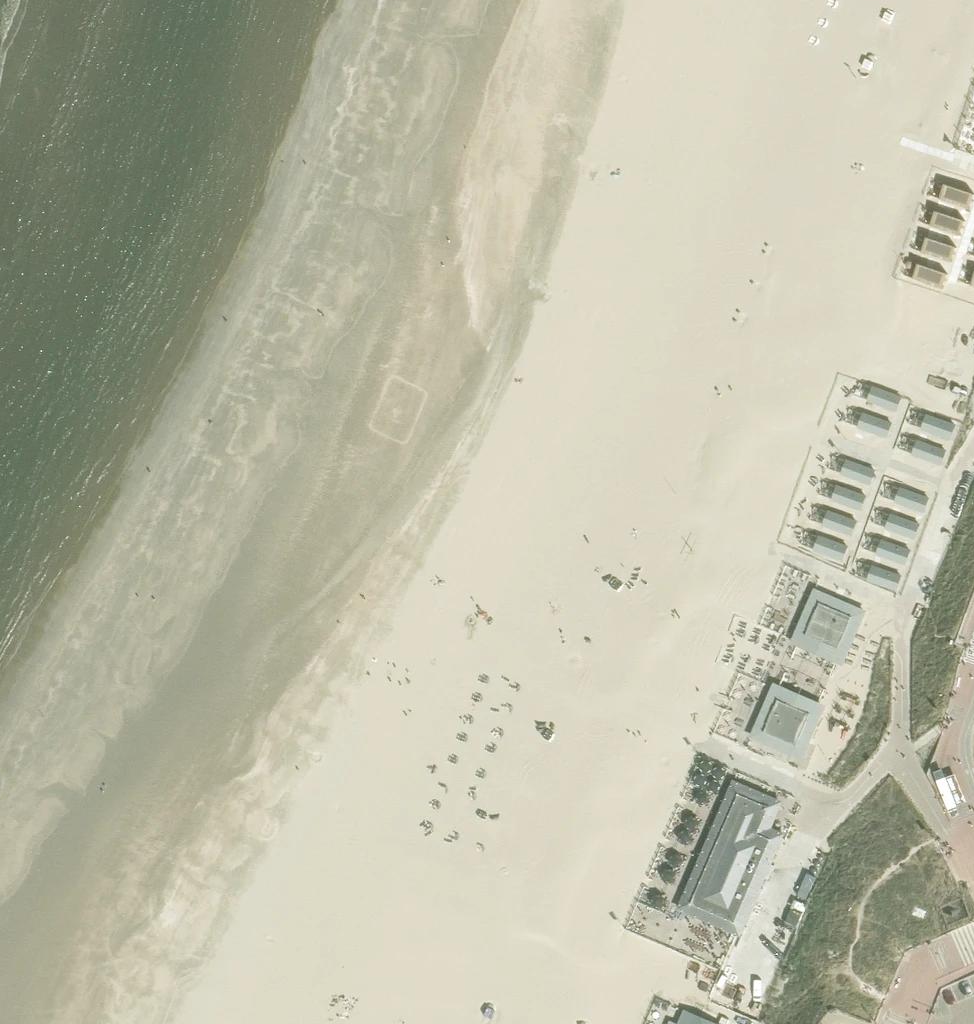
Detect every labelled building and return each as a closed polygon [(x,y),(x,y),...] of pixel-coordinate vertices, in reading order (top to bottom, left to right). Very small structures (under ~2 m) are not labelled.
[(895,409),(901,395),(882,388),(876,402),(895,409)] [(844,477),(869,480),(871,464),(846,461),(844,477)] [(896,502),(923,512),(929,496),(902,486),(896,502)] [(844,492),(840,500),(858,509),(862,500),(844,492)] [(874,512),(855,565),(882,575),(876,590),(911,603),(936,535),(874,512)] [(804,758),(824,701),(821,700),(835,661),(845,665),(866,605),(811,586),(791,641),(797,643),(782,683),(771,679),(750,739),(804,758)] [(786,833),(773,828),(784,801),(734,780),(678,909),(742,937),(786,833)]
